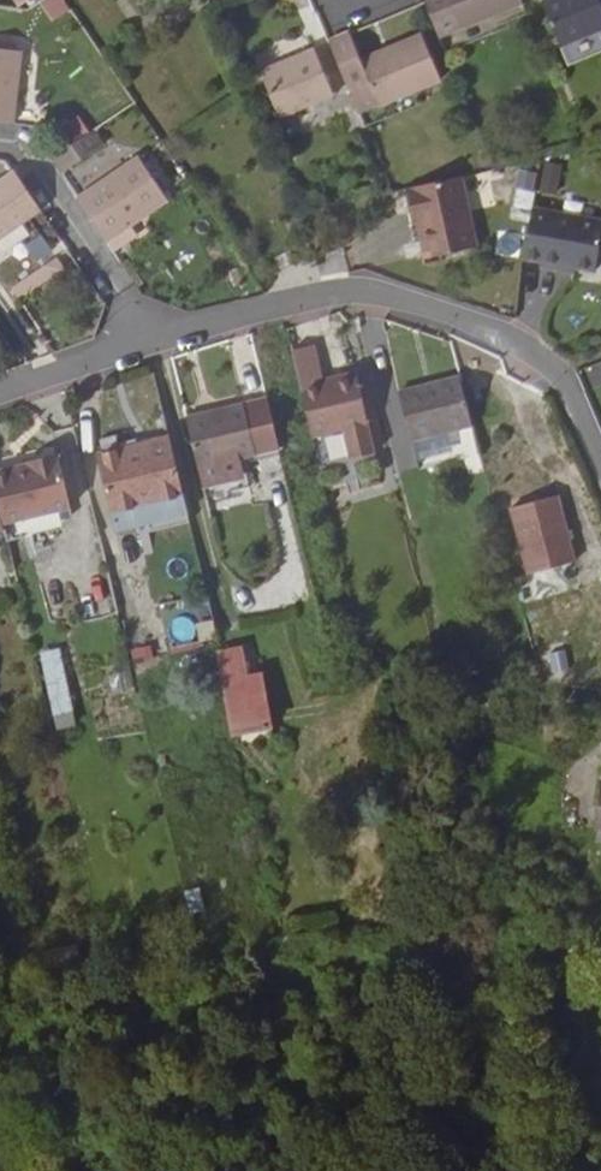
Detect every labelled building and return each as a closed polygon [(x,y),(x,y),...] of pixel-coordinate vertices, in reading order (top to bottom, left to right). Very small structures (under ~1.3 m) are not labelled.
[(19,8),(31,0),(13,0),(19,8)] [(505,0),(410,0),(412,6),(427,43),(510,13),(505,0)] [(585,0),(563,0),(530,12),(547,56),(599,37),(585,0)] [(409,38),(349,60),(339,34),(320,42),(338,89),(357,82),(367,109),(428,85),(409,38)] [(599,37),(547,56),(556,79),(600,62),(600,43),(599,37)] [(323,96),(305,50),(250,70),(267,117),(323,96)] [(0,53),(0,126),(10,127),(17,55),(0,53)] [(348,116),(367,109),(357,82),(338,89),(348,116)] [(76,115),(57,132),(69,146),(88,128),(76,115)] [(55,179),(98,150),(87,134),(68,147),(44,163),(55,179)] [(544,162),(536,191),(554,196),(562,167),(544,162)] [(100,247),(161,207),(132,163),(71,203),(100,247)] [(11,176),(0,182),(0,239),(36,216),(11,176)] [(469,249),(454,178),(398,190),(402,213),(407,212),(409,224),(416,259),(469,249)] [(583,271),(587,220),(515,215),(511,265),(528,266),(528,272),(549,274),(550,268),(562,269),(583,271)] [(51,264),(16,286),(23,297),(58,275),(51,264)] [(365,455),(345,374),(311,382),(303,347),(281,353),(302,440),(333,432),(341,461),(365,455)] [(465,434),(452,381),(393,396),(406,449),(465,434)] [(246,456),(233,406),(177,420),(190,470),(246,456)] [(90,458),(107,535),(180,516),(162,440),(90,458)] [(23,468),(0,472),(0,524),(0,526),(67,509),(55,456),(22,464),(23,468)] [(548,499),(503,512),(522,578),(567,565),(548,499)] [(64,646),(42,649),(50,727),(72,724),(64,646)] [(237,690),(230,662),(212,665),(229,745),(263,738),(252,687),(237,690)] [(590,783),(586,833),(600,834),(600,784),(590,783)]
